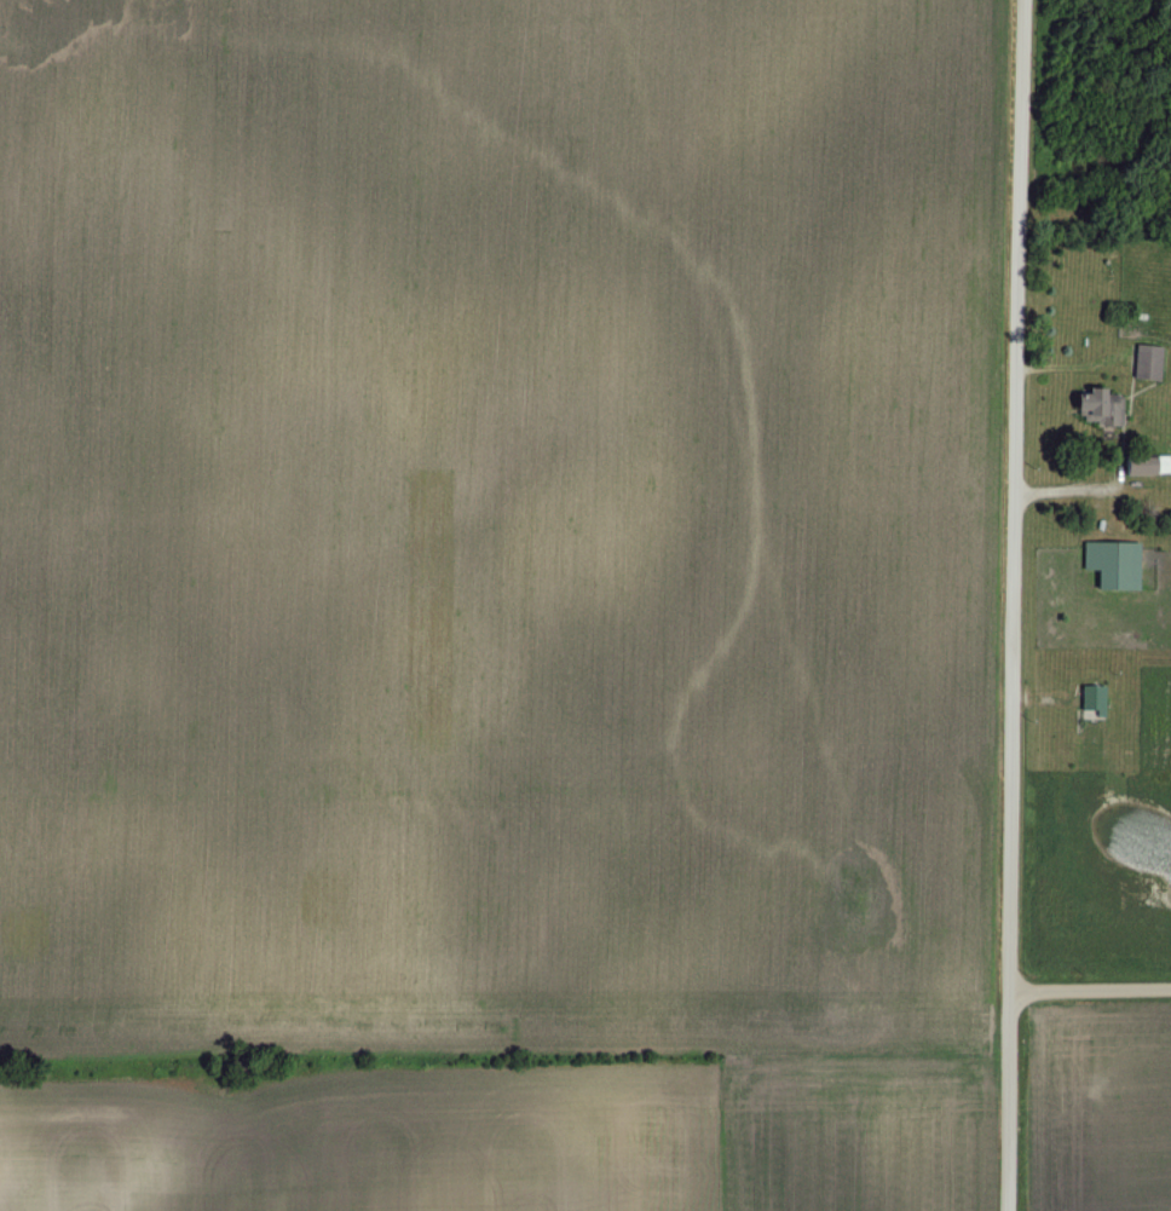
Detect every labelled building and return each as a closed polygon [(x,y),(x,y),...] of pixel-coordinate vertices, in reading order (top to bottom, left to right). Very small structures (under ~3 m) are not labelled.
[(1109,690),(1087,689),(1086,712),(1108,713),(1109,690)]
